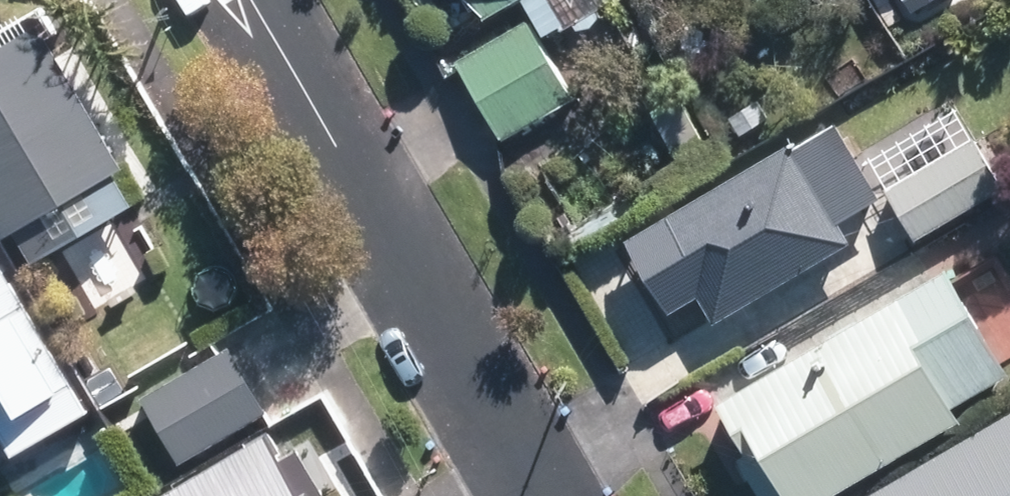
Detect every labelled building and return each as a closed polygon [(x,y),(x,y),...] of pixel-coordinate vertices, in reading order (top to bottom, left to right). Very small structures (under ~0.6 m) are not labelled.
[(443,13),(467,0),(436,0),(443,13)] [(542,5),(454,55),(505,143),(593,93),(542,5)] [(37,15),(0,35),(0,253),(4,262),(133,193),(37,15)] [(991,190),(940,107),(840,168),(809,118),(623,232),(687,334),(871,220),(891,252),(991,190)] [(936,253),(687,394),(745,495),(817,495),(1009,387),(1009,383),(936,253)] [(0,286),(0,473),(7,485),(91,435),(0,286)] [(244,410),(210,350),(114,404),(148,464),(244,410)] [(877,495),(1009,495),(1009,419),(877,495)] [(253,426),(122,495),(290,495),(253,426)]
